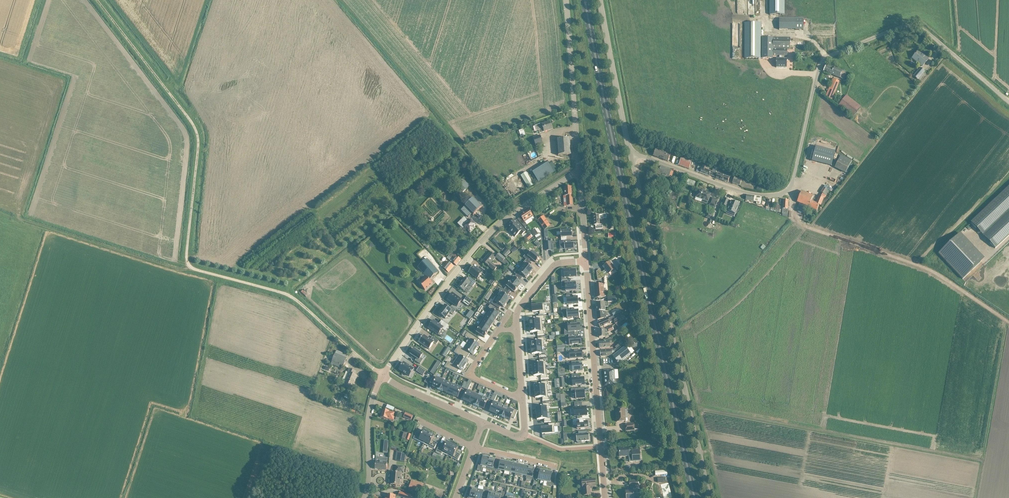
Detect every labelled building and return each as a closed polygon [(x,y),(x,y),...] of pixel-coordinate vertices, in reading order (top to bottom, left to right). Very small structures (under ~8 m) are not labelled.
[(770,15),(785,15),(784,0),(769,0),(770,15)] [(798,19),(779,19),(779,30),(798,30),(803,30),(803,19),(798,19)] [(790,38),(785,38),(762,38),(762,52),(761,52),(761,23),(745,23),(745,58),(773,58),(773,56),(777,56),(780,56),(779,59),(776,59),(776,68),(787,68),(787,59),(782,59),(782,56),(787,56),(787,52),(788,52),(787,52),(787,50),(790,50),(790,47),(805,48),(805,41),(790,41),(790,38)] [(922,55),(923,55),(918,51),(912,58),(922,67),(928,60),(924,56),(924,57),(922,55)] [(838,69),(837,68),(837,69),(827,65),(826,67),(825,66),(823,71),(828,73),(844,80),(847,73),(838,69)] [(921,68),(914,77),(917,80),(924,71),(921,68)] [(838,81),(833,79),(826,97),(830,99),(833,92),(835,92),(836,89),(835,88),(838,81)] [(861,107),(850,99),(846,96),(838,106),(842,109),(852,117),(861,107)] [(542,123),(537,125),(535,126),(537,131),(538,130),(539,134),(552,129),(550,122),(542,125),(542,123)] [(540,136),(533,138),(536,146),(543,144),(540,136)] [(571,155),(570,139),(557,140),(558,156),(571,155)] [(816,146),(812,161),(831,166),(835,152),(816,146)] [(671,155),(661,151),(656,149),(653,156),(668,162),(671,155)] [(845,173),(852,161),(841,155),(835,167),(845,173)] [(681,158),(680,161),(679,166),(689,169),(692,162),(681,158)] [(558,169),(554,163),(533,176),(538,182),(558,169)] [(705,166),(699,164),(698,168),(700,168),(699,170),(700,171),(700,173),(709,176),(711,171),(704,169),(705,166)] [(669,179),(671,171),(672,171),(661,167),(658,175),(669,179)] [(718,174),(716,178),(728,183),(729,178),(718,174)] [(527,175),(521,178),(526,191),(533,188),(527,175)] [(678,176),(675,183),(681,186),(684,178),(678,176)] [(742,180),(734,177),(732,183),(740,186),(742,180)] [(463,179),(453,189),(460,196),(470,186),(463,179)] [(971,223),(995,248),(1008,235),(1008,186),(971,223)] [(564,206),(573,206),(572,187),(564,188),(565,196),(563,196),(564,206)] [(829,191),(826,189),(824,188),(821,193),(822,193),(820,196),(819,196),(816,203),(811,201),(813,196),(802,191),(797,202),(800,204),(797,211),(801,213),(803,214),(806,206),(809,207),(809,208),(817,211),(819,205),(820,206),(824,198),(825,199),(829,191)] [(698,190),(697,195),(696,198),(702,200),(702,202),(707,204),(709,204),(708,205),(715,208),(718,201),(711,198),(711,200),(709,199),(711,194),(698,190)] [(761,202),(762,197),(754,196),(754,197),(746,195),(746,200),(757,202),(756,204),(760,205),(761,202)] [(482,207),(479,203),(473,198),(464,207),(461,210),(465,214),(468,217),(472,214),(473,216),(482,207)] [(724,199),(722,205),(726,207),(726,206),(729,207),(727,211),(726,213),(727,214),(726,214),(730,215),(731,215),(730,216),(734,217),(735,214),(739,205),(731,201),(731,202),(729,201),(724,199)] [(521,217),(518,220),(522,224),(525,222),(531,218),(533,217),(532,216),(531,214),(529,210),(520,216),(521,217)] [(606,215),(598,215),(593,216),(594,225),(595,225),(596,230),(603,229),(603,224),(600,225),(599,220),(603,220),(603,219),(606,218),(606,215)] [(545,230),(550,226),(543,217),(538,220),(545,230)] [(464,218),(458,224),(463,228),(464,227),(470,233),(473,230),(473,229),(476,225),(471,220),(468,222),(466,220),(464,218)] [(526,232),(515,220),(508,226),(511,229),(509,231),(515,237),(520,233),(522,235),(526,232)] [(572,230),(561,231),(561,241),(566,241),(566,238),(567,238),(572,237),(572,230)] [(984,259),(960,233),(938,254),(962,279),(984,259)] [(561,241),(559,241),(560,246),(560,250),(565,249),(565,250),(568,249),(568,250),(571,250),(571,249),(574,249),(574,243),(571,243),(571,241),(566,241),(561,241)] [(453,251),(449,256),(451,259),(452,259),(451,261),(452,263),(456,266),(461,260),(457,257),(454,255),(456,253),(453,251)] [(528,252),(523,257),(526,260),(529,261),(531,259),(536,263),(540,258),(532,251),(530,254),(528,252)] [(498,267),(492,262),(495,258),(489,254),(483,261),(494,271),(498,267)] [(499,254),(496,257),(502,263),(505,259),(499,254)] [(439,273),(435,269),(427,260),(418,268),(426,277),(419,283),(425,290),(432,284),(429,280),(439,273)] [(526,260),(521,267),(530,274),(533,270),(529,267),(531,264),(529,262),(529,261),(526,260)] [(453,266),(448,261),(443,268),(448,272),(453,266)] [(615,269),(613,266),(610,262),(603,267),(608,274),(615,269)] [(473,267),(469,273),(478,280),(482,274),(485,276),(487,273),(481,268),(479,271),(477,270),(473,267)] [(521,267),(515,274),(516,275),(517,275),(521,279),(524,277),(526,279),(530,274),(521,267)] [(604,277),(599,270),(594,274),(595,281),(598,280),(604,277)] [(512,276),(509,281),(518,288),(522,284),(519,282),(521,279),(517,275),(516,275),(514,278),(512,276)] [(465,278),(458,287),(464,291),(469,285),(473,287),(476,283),(469,277),(467,280),(465,278)] [(504,290),(505,290),(509,294),(512,291),(515,293),(518,288),(509,281),(505,285),(507,286),(504,290)] [(568,281),(562,281),(562,288),(566,287),(566,292),(576,291),(576,289),(577,289),(577,285),(576,285),(576,284),(571,284),(568,284),(568,281)] [(603,285),(600,285),(595,285),(596,298),(604,298),(603,285)] [(499,298),(507,303),(510,298),(507,297),(509,294),(505,290),(504,290),(499,298)] [(452,295),(448,300),(457,307),(462,301),(453,295),(453,294),(452,295)] [(572,294),(566,295),(567,305),(578,304),(578,297),(576,297),(573,297),(572,294)] [(497,296),(492,304),(499,309),(501,306),(504,308),(507,303),(499,298),(497,296)] [(467,297),(463,302),(468,306),(472,301),(467,297)] [(597,313),(606,312),(605,307),(609,307),(608,303),(596,304),(597,313)] [(535,306),(532,306),(532,312),(539,312),(540,315),(546,315),(546,311),(545,311),(545,305),(539,305),(539,304),(535,305),(535,306)] [(445,306),(439,314),(440,315),(439,316),(442,318),(443,317),(445,319),(450,313),(453,315),(456,310),(451,307),(450,309),(445,306)] [(569,308),(561,309),(562,309),(562,313),(567,312),(567,318),(567,319),(568,319),(579,318),(579,310),(578,310),(569,311),(569,308)] [(490,309),(487,313),(496,320),(499,315),(497,314),(490,309)] [(606,312),(597,313),(597,320),(602,320),(606,318),(606,312)] [(487,313),(484,318),(493,324),(496,320),(487,313)] [(536,320),(529,321),(530,327),(543,326),(542,320),(545,320),(544,316),(536,317),(536,320)] [(615,324),(616,324),(619,322),(623,320),(621,317),(615,320),(614,316),(612,317),(603,321),(598,323),(600,328),(603,327),(604,327),(604,326),(610,324),(610,323),(613,321),(615,324)] [(484,318),(481,322),(490,329),(493,324),(484,318)] [(434,320),(428,328),(438,335),(443,330),(445,332),(446,332),(450,326),(442,321),(439,324),(434,320)] [(478,326),(477,327),(480,328),(487,333),(490,329),(481,322),(478,326)] [(564,332),(565,335),(569,335),(575,335),(575,332),(580,331),(580,324),(568,325),(568,332),(564,332)] [(543,326),(530,327),(530,332),(537,332),(537,335),(544,335),(544,331),(543,331),(543,326)] [(614,331),(614,332),(616,335),(616,334),(621,331),(623,329),(621,326),(614,331)] [(614,330),(613,329),(612,327),(605,330),(603,330),(598,331),(599,338),(605,338),(605,334),(609,332),(614,330)] [(480,328),(477,333),(484,338),(488,333),(487,333),(480,328)] [(467,333),(465,336),(470,339),(467,344),(476,350),(479,345),(477,344),(479,340),(467,333)] [(619,338),(616,340),(618,343),(625,338),(620,333),(617,336),(619,338)] [(436,344),(438,341),(433,337),(431,340),(424,335),(419,342),(429,349),(434,343),(436,344)] [(575,335),(569,335),(569,345),(581,345),(581,337),(575,338),(575,335)] [(538,342),(531,342),(531,348),(542,348),(544,348),(543,342),(545,342),(544,338),(538,339),(538,342)] [(612,340),(610,340),(605,340),(606,342),(599,343),(600,349),(610,348),(610,344),(612,344),(612,340)] [(459,346),(457,349),(468,357),(470,354),(473,355),(476,350),(467,344),(463,349),(459,346)] [(613,357),(623,349),(621,347),(615,351),(615,350),(612,350),(600,351),(600,357),(613,356),(613,357)] [(623,349),(613,357),(618,364),(631,354),(625,347),(623,349)] [(542,348),(531,348),(532,354),(539,354),(539,357),(546,357),(546,353),(542,353),(542,348)] [(572,348),(566,349),(566,352),(569,352),(570,359),(583,358),(582,350),(572,351),(572,348)] [(414,349),(411,355),(417,359),(415,361),(420,364),(423,360),(421,358),(423,355),(414,349)] [(457,349),(454,353),(459,356),(456,360),(465,366),(469,362),(466,360),(468,357),(457,349)] [(336,354),(332,362),(343,366),(347,358),(336,354)] [(448,362),(444,367),(457,373),(459,370),(462,371),(465,366),(456,360),(453,365),(448,362)] [(540,364),(533,364),(533,370),(546,369),(545,364),(546,364),(546,360),(539,360),(540,364)] [(579,361),(572,362),(572,365),(573,372),(583,371),(582,364),(579,365),(579,361)] [(401,367),(399,370),(409,377),(414,370),(410,367),(410,366),(410,367),(408,365),(407,365),(404,363),(402,366),(401,367)] [(419,367),(416,371),(423,376),(426,372),(419,367)] [(356,372),(349,369),(348,372),(349,373),(347,378),(344,377),(342,383),(352,387),(355,381),(358,376),(355,375),(356,372)] [(546,369),(533,370),(534,376),(540,376),(541,379),(548,379),(547,375),(546,375),(546,369)] [(615,385),(614,370),(604,371),(605,386),(615,385)] [(434,375),(430,382),(434,384),(433,387),(438,389),(442,380),(442,381),(442,379),(434,375)] [(578,375),(572,375),(573,386),(585,385),(584,378),(578,378),(578,375)] [(438,389),(437,389),(438,389),(438,390),(443,392),(443,391),(447,383),(442,381),(442,380),(438,389)] [(541,386),(534,386),(535,392),(548,391),(547,386),(548,386),(548,382),(541,382),(541,386)] [(447,383),(443,391),(448,393),(452,385),(447,383)] [(452,385),(448,393),(453,396),(456,387),(452,385)] [(456,387),(453,396),(458,398),(462,389),(456,387)] [(582,388),(571,389),(571,394),(575,394),(576,399),(586,398),(585,391),(584,391),(582,391),(582,388)] [(535,392),(535,398),(542,398),(543,401),(549,400),(549,397),(548,397),(548,391),(535,392)] [(468,404),(472,394),(467,392),(463,401),(468,404)] [(473,392),(469,403),(474,405),(478,396),(479,394),(478,394),(473,392)] [(483,398),(479,407),(484,409),(488,399),(491,400),(494,394),(491,393),(488,399),(483,396),(482,398),(483,398)] [(494,402),(490,412),(495,414),(499,405),(500,403),(495,401),(497,396),(494,394),(491,400),(494,402)] [(474,405),(479,407),(483,398),(482,398),(478,396),(474,405)] [(575,408),(574,408),(574,417),(577,416),(578,418),(582,418),(582,416),(587,416),(586,407),(582,407),(582,403),(575,403),(575,408)] [(543,407),(536,408),(537,414),(547,413),(546,407),(550,407),(550,404),(543,404),(543,407)] [(499,405),(495,414),(500,416),(504,407),(499,405)] [(500,416),(505,418),(509,409),(504,407),(500,416)] [(509,409),(505,418),(510,420),(511,418),(514,419),(518,411),(514,410),(514,411),(509,409)] [(625,409),(621,409),(616,410),(617,422),(626,421),(625,409)] [(394,421),(395,413),(383,410),(381,418),(394,421)] [(537,414),(537,420),(544,419),(544,423),(551,422),(551,419),(547,419),(547,413),(537,414)] [(581,419),(573,420),(573,425),(577,425),(577,429),(581,429),(581,430),(585,429),(588,428),(588,422),(581,423),(581,419)] [(548,428),(541,428),(542,434),(558,433),(558,427),(555,427),(555,424),(548,424),(548,428)] [(416,433),(413,439),(424,444),(429,433),(428,433),(428,432),(426,431),(425,431),(424,431),(422,435),(416,433)] [(589,434),(587,434),(587,431),(578,432),(579,435),(576,435),(577,442),(578,442),(578,443),(581,443),(581,442),(589,441),(589,434)] [(429,433),(424,444),(434,449),(437,443),(432,440),(434,436),(429,433)] [(440,444),(436,452),(442,455),(443,453),(447,456),(453,445),(448,443),(445,447),(440,444)] [(453,445),(447,456),(458,461),(461,455),(455,452),(458,448),(453,445)] [(629,451),(629,447),(619,448),(619,457),(629,456),(629,462),(641,461),(640,450),(629,451)] [(397,453),(396,461),(405,462),(406,454),(397,453)] [(433,456),(431,461),(434,462),(443,465),(444,462),(436,458),(433,456)] [(376,461),(375,469),(379,470),(386,471),(387,462),(388,458),(376,457),(376,461)] [(478,465),(477,471),(483,472),(483,469),(486,470),(487,470),(489,458),(483,457),(481,465),(478,465)] [(489,458),(487,470),(495,472),(497,466),(494,465),(495,460),(494,460),(494,459),(490,458),(490,459),(489,458)] [(497,466),(495,472),(498,472),(499,470),(504,471),(507,462),(501,461),(500,466),(497,466)] [(515,474),(515,476),(521,478),(521,475),(523,466),(518,465),(516,474),(515,474)] [(403,472),(404,467),(396,466),(396,472),(397,472),(397,473),(392,473),(391,485),(400,485),(401,474),(400,473),(400,472),(403,472)] [(526,476),(526,479),(532,480),(535,469),(529,468),(527,476),(526,476)] [(536,473),(535,479),(537,480),(544,481),(547,472),(541,470),(540,474),(536,473)] [(547,472),(544,481),(547,482),(547,485),(554,487),(554,481),(551,480),(552,473),(547,472)] [(595,479),(590,480),(582,481),(583,488),(584,496),(586,495),(591,495),(590,487),(596,486),(595,479)] [(634,492),(636,492),(635,485),(638,485),(638,481),(630,482),(630,486),(631,486),(631,492),(626,492),(626,497),(634,497),(634,492)] [(423,487),(411,483),(409,491),(421,494),(423,487)] [(661,484),(664,497),(669,497),(672,497),(668,483),(661,484)] [(467,493),(468,493),(471,494),(470,497),(476,497),(478,489),(469,487),(467,493)] [(476,497),(482,497),(485,497),(486,495),(487,489),(488,488),(484,487),(483,491),(478,489),(476,497)] [(486,495),(489,495),(488,497),(494,497),(495,493),(492,493),(493,490),(487,489),(486,495)]
